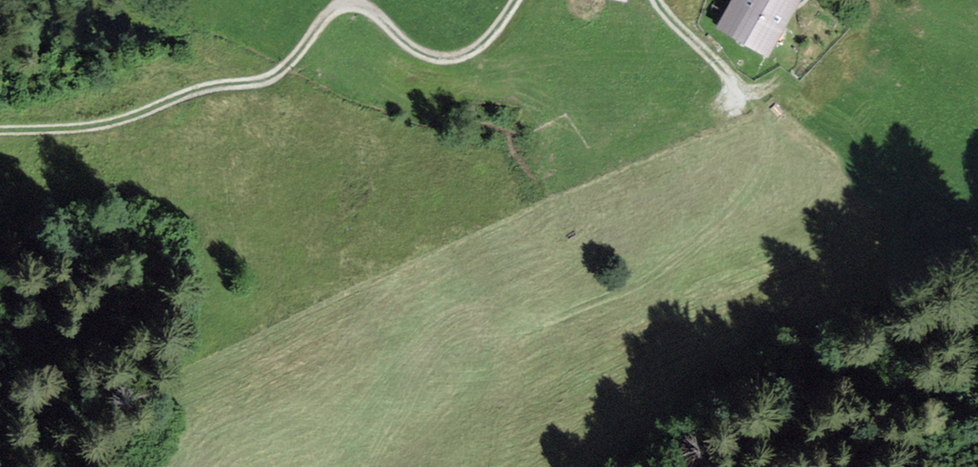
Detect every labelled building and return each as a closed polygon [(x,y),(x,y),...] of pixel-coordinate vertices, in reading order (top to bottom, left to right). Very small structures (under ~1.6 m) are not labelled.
[(712,31),(767,63),(805,0),(730,0),(712,31)]
